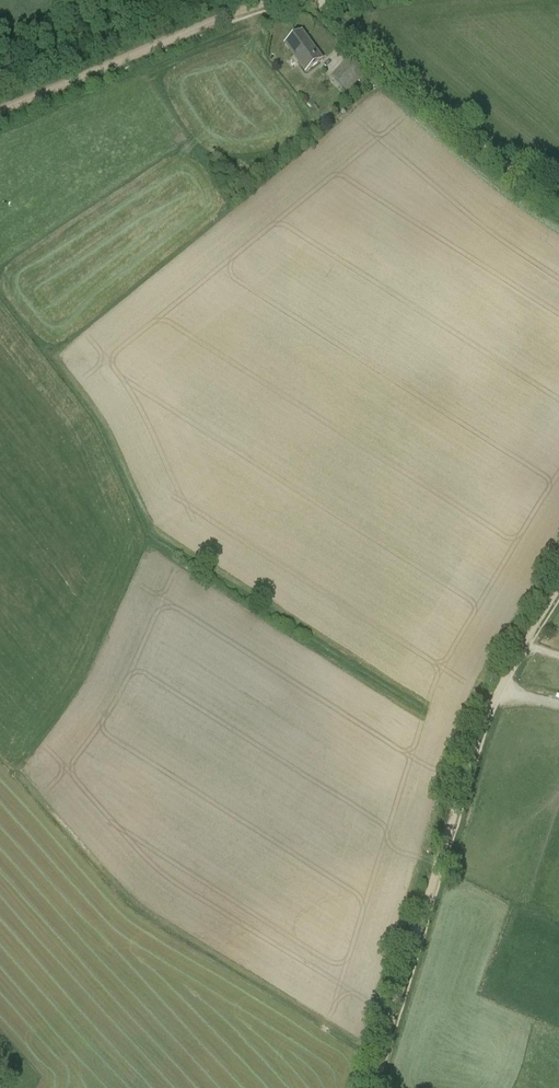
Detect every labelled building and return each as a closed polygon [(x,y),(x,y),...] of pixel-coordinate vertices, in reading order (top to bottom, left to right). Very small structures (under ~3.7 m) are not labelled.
[(285,43),(306,71),(323,59),(302,31),(285,43)] [(331,76),(347,91),(365,73),(349,57),(331,76)]
